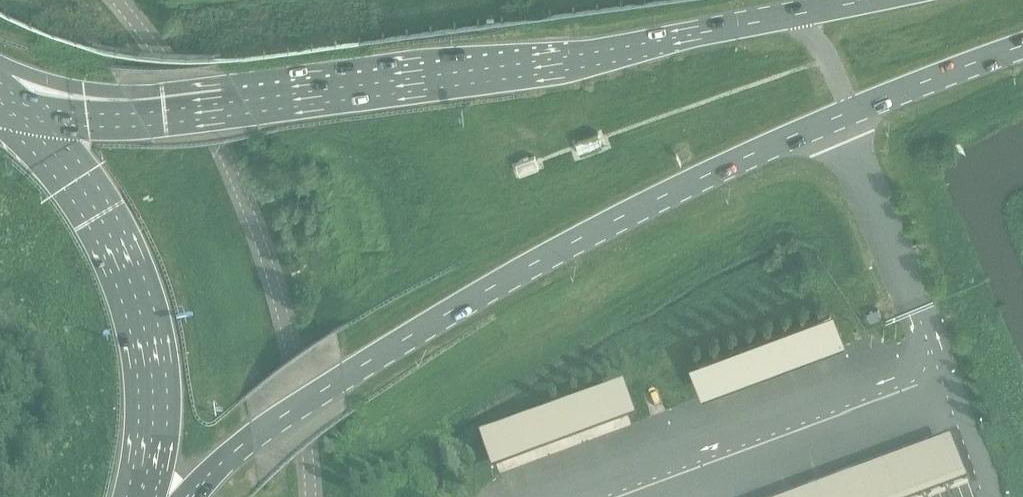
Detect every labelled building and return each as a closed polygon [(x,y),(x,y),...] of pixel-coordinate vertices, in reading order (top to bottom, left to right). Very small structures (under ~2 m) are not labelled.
[(836,312),(690,366),(702,398),(848,345),(836,312)] [(625,391),(480,444),(492,477),(638,424),(625,391)] [(807,496),(951,496),(970,490),(952,442),(807,496)]
